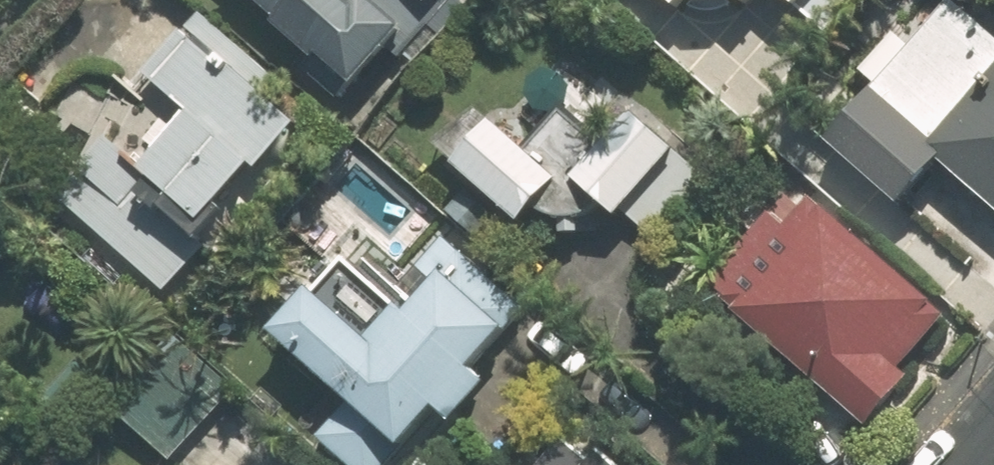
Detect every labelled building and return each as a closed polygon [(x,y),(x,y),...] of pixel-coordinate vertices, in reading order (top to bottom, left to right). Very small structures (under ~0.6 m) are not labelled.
[(338,103),(404,29),(413,38),(439,9),(429,0),(430,0),(245,0),(310,57),(300,69),(338,103)] [(677,18),(689,5),(716,3),(720,0),(655,0),(677,18)] [(739,9),(748,0),(730,0),(739,9)] [(790,13),(802,0),(775,0),(790,13)] [(937,166),(993,216),(993,43),(949,3),(886,74),(862,101),(824,145),(898,210),(937,166)] [(61,212),(161,295),(202,246),(192,237),(249,168),(257,175),(294,131),(190,44),(147,96),(177,120),(139,165),(109,141),(77,179),(84,185),(61,212)] [(568,185),(613,223),(670,157),(625,118),(568,185)] [(450,170),(515,230),(556,186),(490,126),(450,170)] [(897,373),(943,320),(821,213),(816,219),(804,209),(783,233),(767,219),(705,289),(733,313),(730,316),(862,432),(907,382),(897,373)] [(341,464),(387,464),(430,414),(446,427),(482,383),(467,370),(519,308),(438,241),(395,293),(411,306),(401,317),(395,312),(365,347),(305,298),(266,345),(340,407),(312,441),(341,464)] [(115,419),(168,463),(229,391),(176,347),(115,419)] [(595,454),(586,464),(561,444),(543,464),(608,464),(595,454)]
